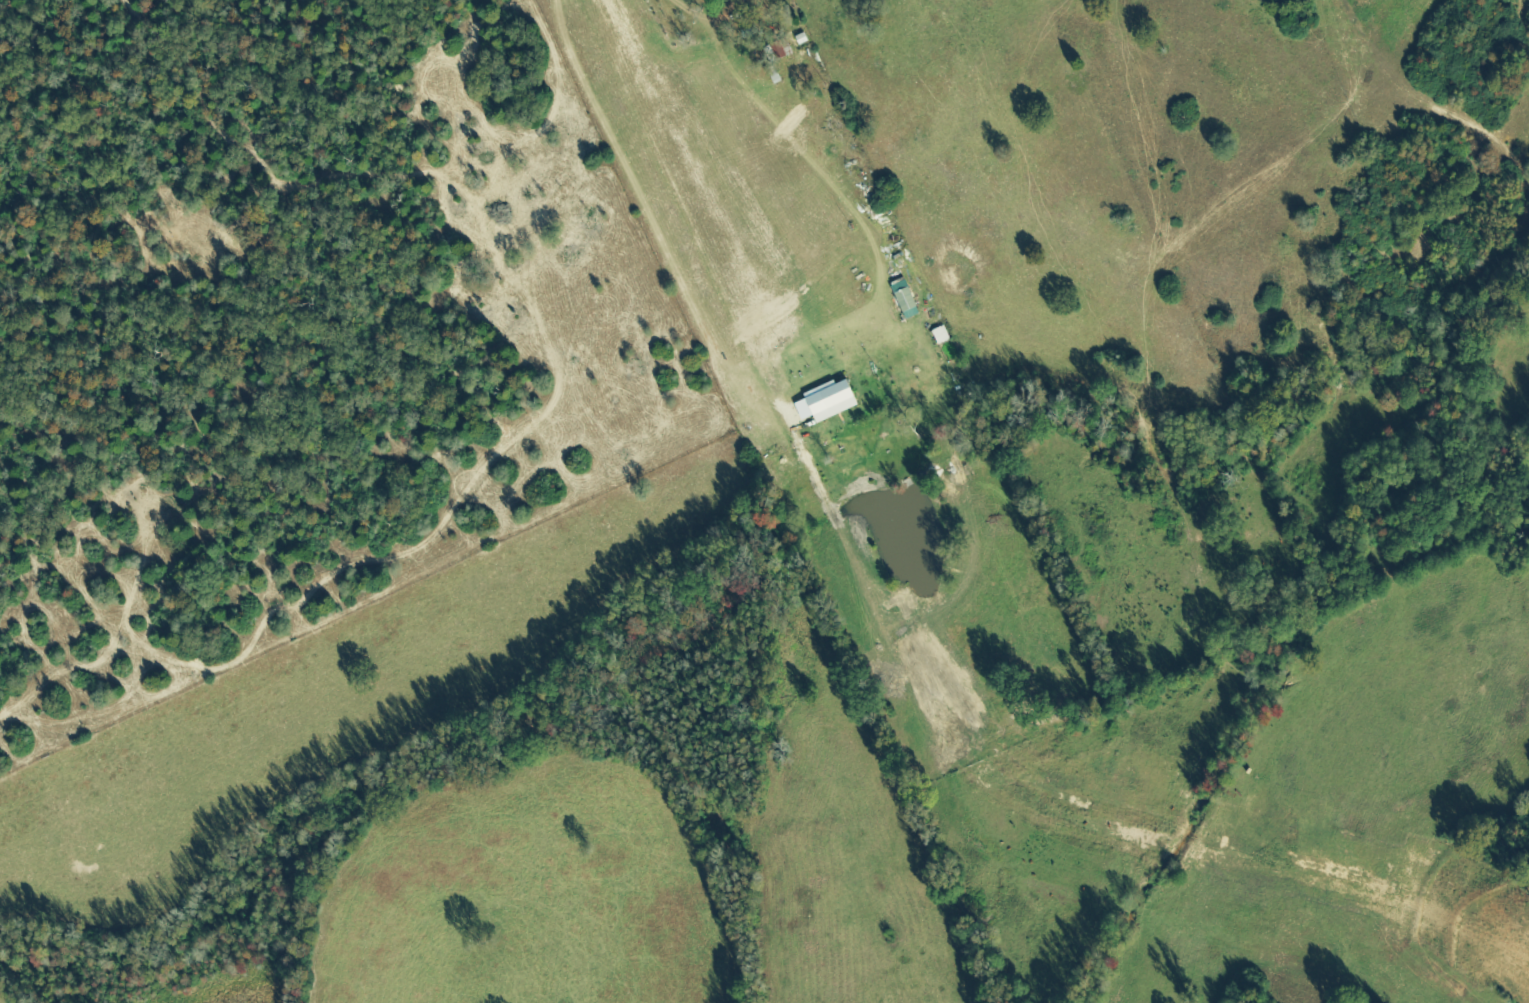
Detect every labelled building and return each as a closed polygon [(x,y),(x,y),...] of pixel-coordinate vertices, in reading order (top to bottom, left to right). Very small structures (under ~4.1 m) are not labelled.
[(920,308),(911,287),(897,294),(905,314),(920,308)] [(820,424),(862,406),(850,380),(837,386),(835,382),(826,387),(827,391),(809,399),(820,424)]
